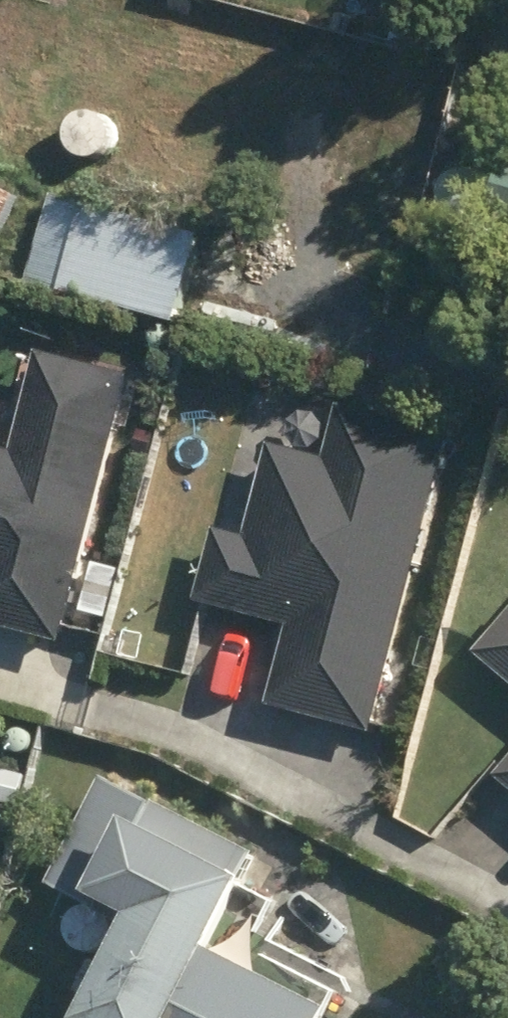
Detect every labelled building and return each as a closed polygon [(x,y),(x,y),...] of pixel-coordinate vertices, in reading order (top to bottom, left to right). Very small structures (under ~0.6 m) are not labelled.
[(85,159),(93,157),(100,154),(105,148),(109,141),(109,133),(107,125),(103,119),(96,114),(89,112),(81,112),(74,115),(68,119),(64,126),(62,133),(63,140),(66,147),(70,153),(77,157),(85,159)] [(507,234),(507,178),(494,230),(507,234)] [(33,286),(186,328),(210,241),(57,199),(33,286)] [(69,646),(139,379),(47,355),(21,455),(0,450),(0,628),(69,646)] [(276,708),(381,735),(459,437),(347,408),(333,461),(279,447),(255,539),(223,531),(204,605),(297,629),(276,708)] [(484,657),(507,677),(507,628),(484,657)] [(24,764),(31,760),(36,755),(40,747),(40,740),(38,732),(34,725),(27,721),(20,718),(12,719),(5,721),(0,725),(0,758),(2,760),(8,763),(16,765),(24,764)] [(107,1008),(102,1017),(339,1017),(340,1015),(228,956),(265,887),(249,879),(258,861),(118,788),(66,888),(147,931),(124,976),(99,963),(83,996),(107,1008)] [(78,951),(86,950),(93,946),(99,940),(102,933),(103,925),(100,917),(96,911),(89,906),(82,904),(74,904),(67,907),(62,911),(58,918),(56,925),(56,932),(59,939),(64,945),(70,949),(78,951)]
